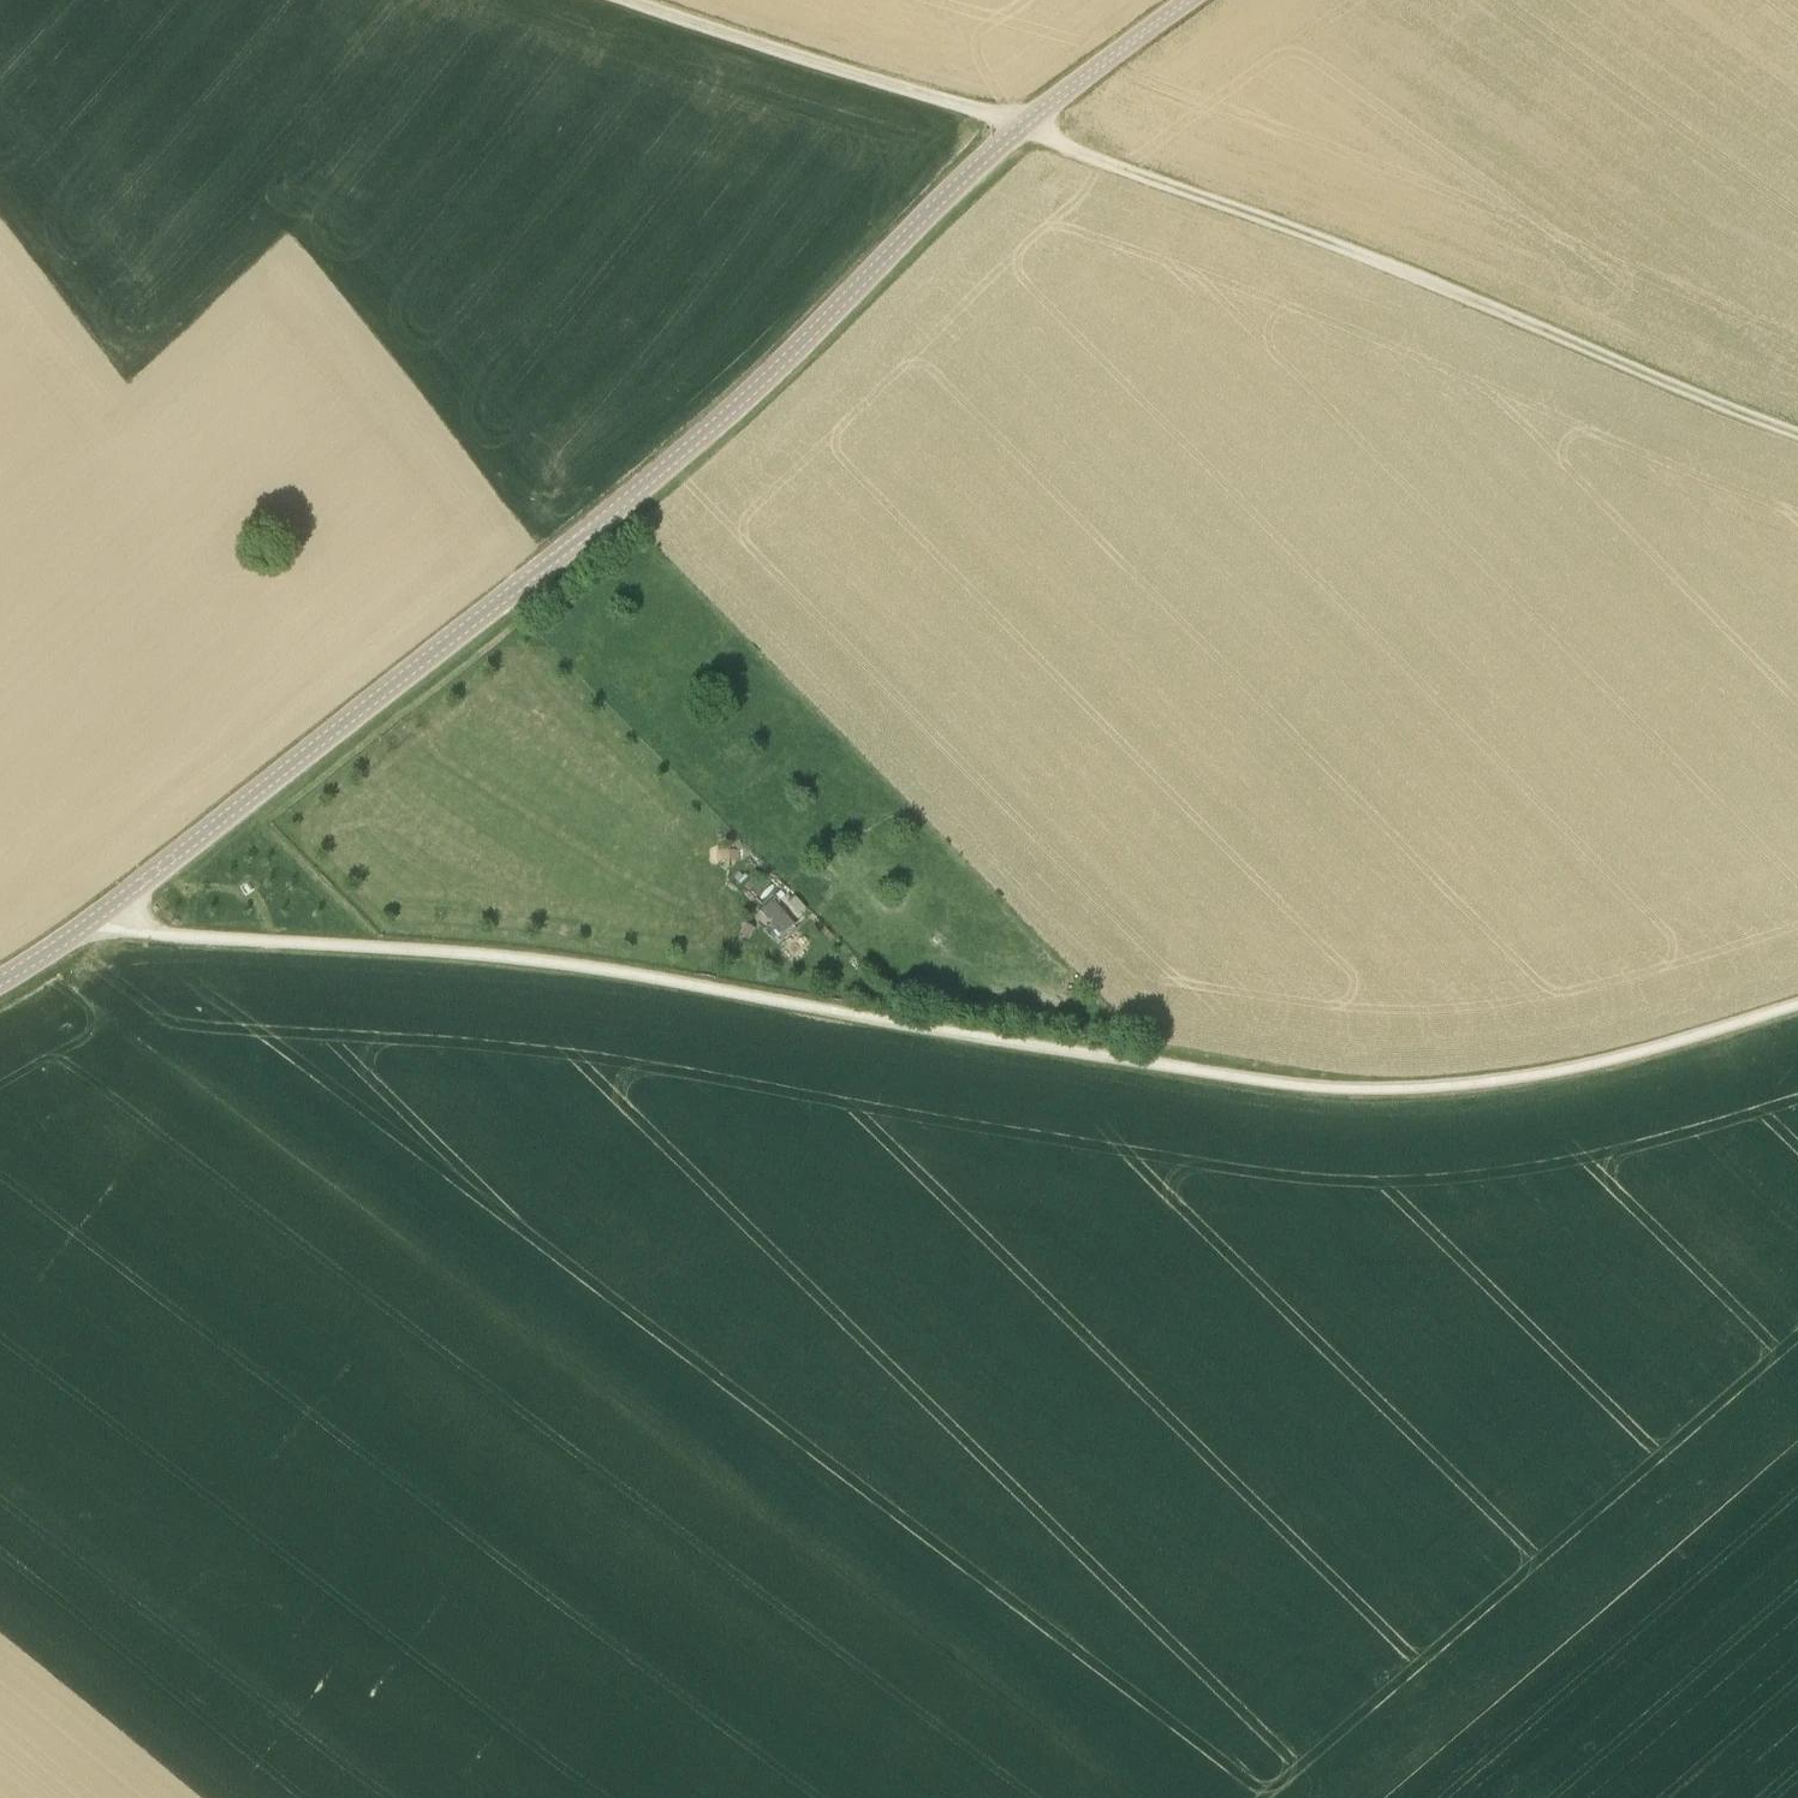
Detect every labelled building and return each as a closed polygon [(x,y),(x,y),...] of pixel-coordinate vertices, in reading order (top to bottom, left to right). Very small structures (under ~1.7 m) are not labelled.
[(773,901),(761,912),(782,934),(794,923),(773,901)]
